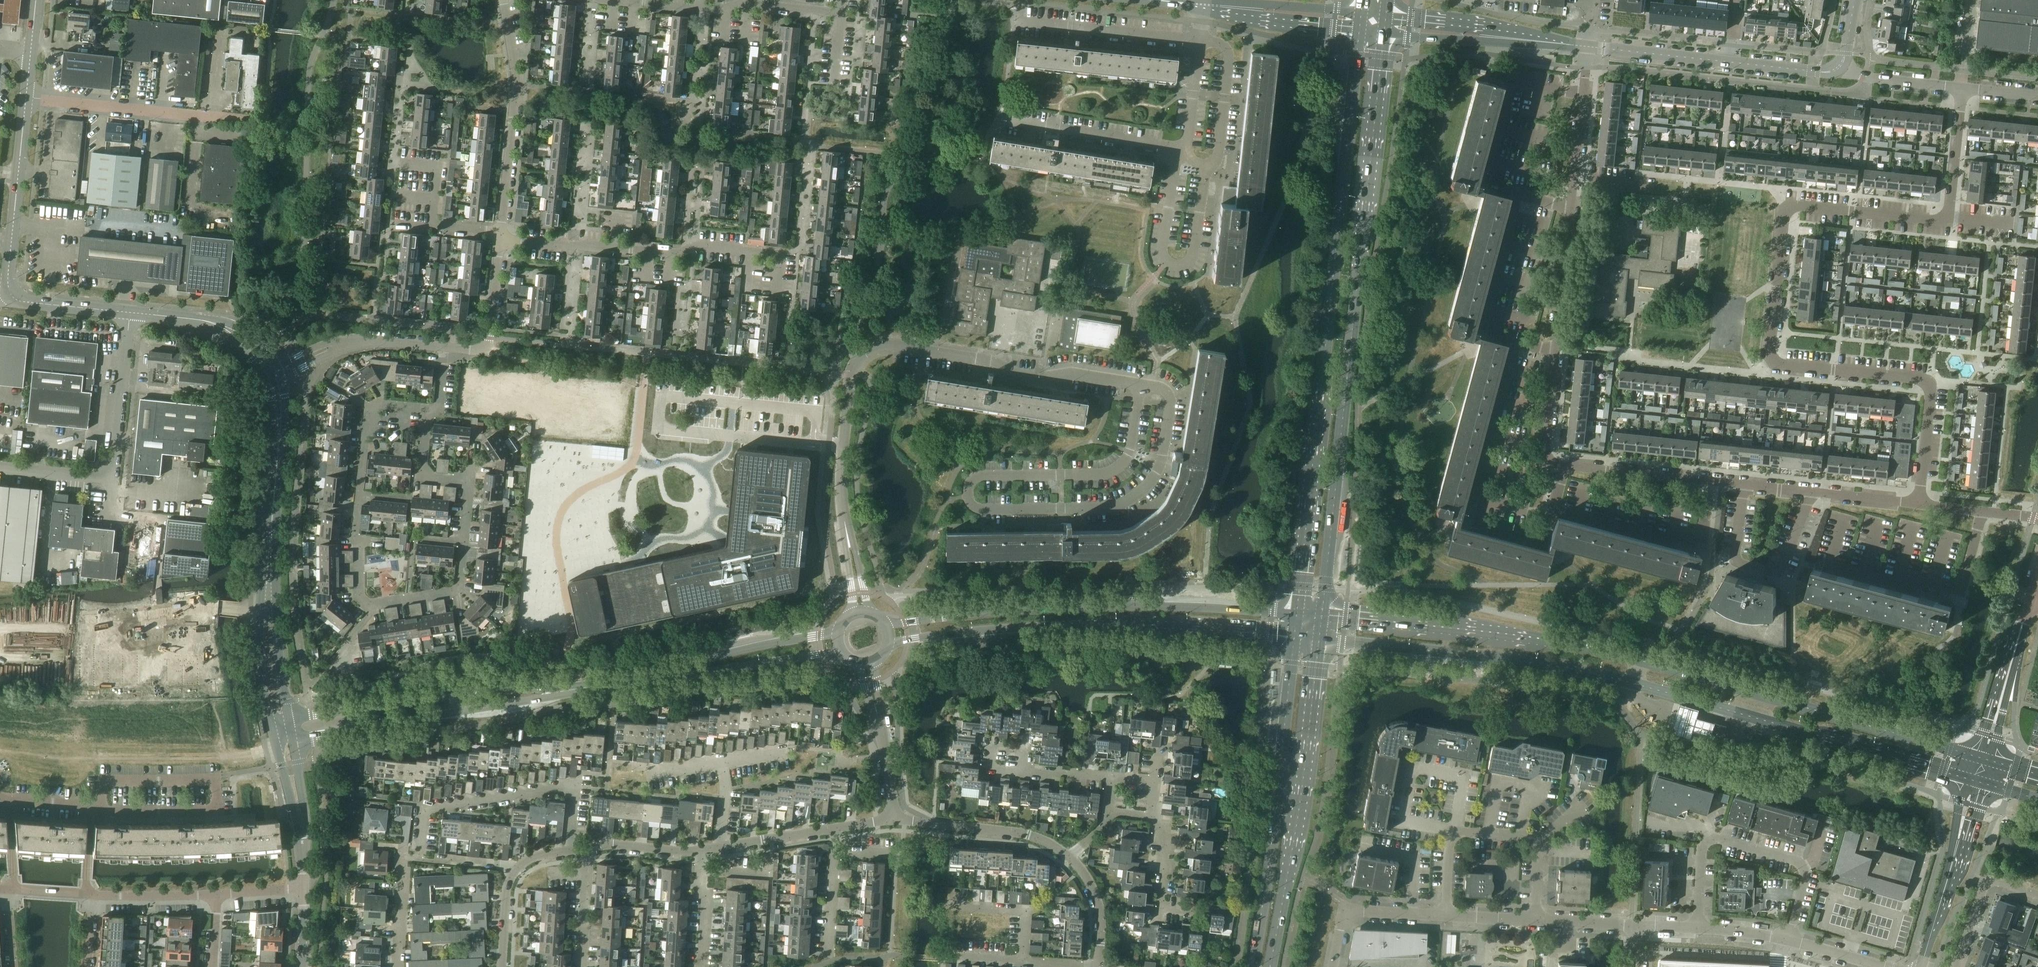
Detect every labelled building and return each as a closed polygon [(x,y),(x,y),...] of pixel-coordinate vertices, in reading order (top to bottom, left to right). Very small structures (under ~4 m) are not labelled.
[(0,23),(18,25),(21,0),(2,0),(0,23)] [(105,12),(113,12),(113,9),(129,10),(130,0),(106,0),(105,12)] [(153,13),(220,20),(222,0),(155,0),(153,13)] [(241,2),(230,0),(228,20),(264,24),(266,0),(242,0),(241,2)] [(378,7),(394,8),(395,0),(379,0),(378,7)] [(426,12),(447,14),(448,0),(446,0),(427,0),(426,12)] [(1619,9),(1645,12),(1647,0),(1620,0),(1619,9)] [(1808,6),(1823,9),(1825,0),(1805,0),(1804,5),(1808,6)] [(1895,13),(1910,16),(1912,0),(1885,0),(1884,2),(1887,2),(1886,5),(1898,7),(1897,13),(1895,13)] [(1981,19),(1978,47),(2037,53),(2037,0),(1983,0),(1982,9),(1982,10),(1981,19)] [(1664,3),(1653,2),(1651,21),(1662,23),(1664,3)] [(870,17),(878,18),(878,17),(885,18),(885,17),(887,5),(871,3),(870,17)] [(1675,5),(1664,3),(1662,23),(1673,24),(1675,5)] [(561,4),(560,17),(575,19),(577,5),(561,4)] [(1673,24),(1683,25),(1686,6),(1675,5),(1673,24)] [(1696,7),(1686,6),(1683,25),(1694,26),(1696,7)] [(1808,6),(1805,22),(1811,30),(1812,30),(1812,29),(1813,28),(1814,27),(1815,18),(1821,19),(1823,9),(1808,6)] [(1696,7),(1694,26),(1705,27),(1707,8),(1696,7)] [(1716,28),(1718,9),(1707,8),(1705,27),(1716,28)] [(1718,9),(1716,28),(1727,30),(1729,10),(1718,9)] [(89,28),(91,14),(69,12),(67,31),(72,32),(75,33),(76,32),(81,33),(80,41),(96,42),(97,29),(89,28)] [(1777,35),(1787,36),(1789,20),(1790,13),(1779,12),(1779,16),(1777,35)] [(1746,32),(1756,33),(1758,14),(1748,13),(1746,32)] [(1907,33),(1910,16),(1895,13),(1897,14),(1896,20),(1893,19),(1884,18),(1884,20),(1881,20),(1880,27),(1883,27),(1882,29),(1907,33)] [(1756,33),(1766,34),(1768,15),(1758,14),(1756,33)] [(673,15),(672,29),(687,30),(689,17),(673,15)] [(1766,34),(1777,35),(1779,16),(1768,15),(1766,34)] [(560,17),(558,31),(574,32),(575,19),(560,17)] [(878,18),(876,30),(892,32),(893,18),(885,17),(885,18),(878,17),(878,18)] [(152,49),(160,50),(163,22),(131,19),(127,59),(150,61),(152,49)] [(1789,20),(1787,36),(1797,37),(1798,31),(1806,32),(1808,32),(1809,32),(1809,31),(1810,31),(1811,30),(1805,22),(1789,20)] [(163,22),(160,50),(179,52),(175,95),(195,97),(202,26),(163,22)] [(779,39),(784,40),(799,41),(801,28),(780,26),(779,39)] [(672,29),(670,42),(686,44),(687,30),(672,29)] [(1907,33),(1882,29),(1882,31),(1879,30),(1878,37),(1881,38),(1880,40),(1889,41),(1892,42),(1891,48),(1889,48),(1888,49),(1903,51),(1907,33)] [(876,30),(875,43),(891,45),(892,32),(876,30)] [(558,31),(557,44),(573,45),(574,32),(558,31)] [(610,35),(608,49),(624,51),(629,51),(630,37),(610,35)] [(234,104),(243,105),(243,108),(255,110),(255,107),(257,107),(262,54),(244,52),(245,38),(231,36),(229,52),(225,52),(224,67),(229,67),(229,69),(227,69),(225,90),(236,91),(234,104)] [(111,38),(110,53),(122,55),(123,40),(122,40),(115,39),(111,38)] [(1080,70),(1176,80),(1175,81),(1176,81),(1178,59),(1178,60),(1082,50),(1083,40),(1071,38),(1070,46),(1018,40),(1015,66),(1079,73),(1080,70)] [(1934,54),(1941,55),(1944,40),(1937,39),(1934,54)] [(784,40),(783,53),(798,54),(799,41),(784,40)] [(670,42),(669,55),(685,57),(686,44),(670,42)] [(875,43),(874,57),(889,58),(891,45),(875,43)] [(557,44),(556,57),(571,58),(573,45),(557,44)] [(382,46),(381,59),(396,61),(398,47),(382,46)] [(722,47),(720,60),(737,62),(738,48),(722,47)] [(608,49),(607,62),(623,64),(624,51),(608,49)] [(65,51),(62,84),(111,89),(112,86),(120,87),(123,59),(115,58),(115,56),(68,51),(65,51)] [(1225,196),(1224,203),(1222,203),(1214,278),(1238,280),(1246,205),(1260,207),(1277,55),(1252,52),(1237,197),(1225,196)] [(783,53),(781,66),(797,68),(798,54),(783,53)] [(669,55),(668,68),(683,70),(685,57),(669,55)] [(350,56),(349,67),(365,68),(367,58),(361,57),(356,57),(350,56)] [(556,57),(554,70),(570,71),(571,58),(556,57)] [(874,57),(872,69),(872,70),(880,71),(888,72),(889,58),(874,57)] [(381,59),(380,72),(380,73),(387,73),(387,74),(395,75),(396,61),(381,59)] [(720,60),(719,73),(735,75),(737,62),(720,60)] [(607,62),(606,75),(621,77),(623,64),(607,62)] [(781,66),(780,79),(795,81),(797,68),(781,66)] [(668,68),(666,81),(682,83),(683,70),(668,68)] [(865,69),(863,82),(879,84),(880,71),(872,70),(872,69),(865,69)] [(570,71),(554,70),(553,84),(569,85),(570,71)] [(372,71),(370,85),(386,86),(387,74),(387,73),(380,73),(380,72),(372,71)] [(719,73),(718,87),(734,88),(735,75),(719,73)] [(342,75),(341,82),(352,83),(353,76),(342,75)] [(621,77),(606,75),(604,89),(620,90),(621,77)] [(780,79),(779,93),(794,94),(795,81),(780,79)] [(1503,86),(1476,79),(1476,80),(1451,177),(1450,177),(1452,178),(1450,186),(1472,192),(1476,176),(1479,177),(1479,176),(1502,87),(1503,87),(1503,86)] [(682,83),(666,81),(665,95),(681,97),(682,83)] [(1607,81),(1606,93),(1622,95),(1624,83),(1607,81)] [(341,82),(341,87),(347,88),(346,90),(352,90),(352,83),(341,82)] [(863,82),(862,95),(877,97),(879,84),(863,82)] [(370,85),(365,84),(364,98),(384,100),(386,86),(370,85)] [(1650,101),(1663,102),(1664,85),(1652,84),(1650,101)] [(1663,102),(1675,103),(1676,87),(1664,85),(1663,102)] [(718,87),(716,100),(733,101),(734,88),(718,87)] [(1675,103),(1687,104),(1688,88),(1676,87),(1675,103)] [(1687,104),(1699,106),(1700,89),(1688,88),(1687,104)] [(1699,106),(1710,107),(1712,91),(1700,89),(1699,106)] [(1712,91),(1710,107),(1723,108),(1724,92),(1712,91)] [(418,93),(416,107),(432,108),(433,95),(418,93)] [(779,93),(777,106),(793,107),(794,94),(779,93)] [(1606,93),(1604,105),(1621,107),(1622,95),(1606,93)] [(1732,111),(1742,112),(1744,94),(1733,93),(1732,111)] [(1742,112),(1752,113),(1754,95),(1744,94),(1742,112)] [(862,95),(860,108),(876,110),(877,97),(862,95)] [(1762,117),(1762,114),(1764,96),(1754,95),(1752,113),(1758,114),(1758,117),(1762,117)] [(1762,114),(1772,115),(1774,97),(1764,96),(1762,114)] [(465,98),(457,97),(456,106),(464,107),(465,98)] [(1772,115),(1783,116),(1785,98),(1774,97),(1772,115)] [(384,100),(364,98),(363,111),(368,111),(383,113),(384,100)] [(1783,116),(1793,117),(1795,100),(1785,98),(1783,116)] [(716,100),(715,113),(732,114),(733,101),(716,100)] [(1793,117),(1803,118),(1805,101),(1795,100),(1793,117)] [(339,101),(339,108),(345,109),(350,109),(350,102),(339,101)] [(1803,118),(1813,119),(1815,102),(1805,101),(1803,118)] [(1813,119),(1823,121),(1825,103),(1815,102),(1813,119)] [(1823,121),(1833,122),(1835,104),(1825,103),(1823,121)] [(1833,122),(1843,123),(1845,105),(1835,104),(1833,122)] [(1604,105),(1603,117),(1620,119),(1621,107),(1604,105)] [(1843,123),(1854,124),(1856,106),(1845,105),(1843,123)] [(777,106),(776,119),(791,120),(793,107),(777,106)] [(1856,106),(1854,124),(1864,125),(1866,107),(1856,106)] [(416,107),(415,120),(431,121),(432,108),(416,107)] [(876,110),(860,108),(859,122),(874,124),(876,110)] [(1870,124),(1882,125),(1884,109),(1872,108),(1870,124)] [(1882,125),(1894,127),(1896,110),(1884,109),(1882,125)] [(1894,127),(1906,128),(1908,111),(1896,110),(1894,127)] [(368,111),(366,124),(382,126),(383,113),(368,111)] [(1906,128),(1918,129),(1920,113),(1908,111),(1906,128)] [(481,113),(479,126),(495,128),(496,114),(481,113)] [(732,114),(715,113),(714,126),(730,128),(732,114)] [(1918,129),(1930,130),(1932,114),(1920,113),(1918,129)] [(1932,114),(1930,130),(1942,132),(1944,115),(1932,114)] [(1603,117),(1602,129),(1618,131),(1620,119),(1603,117)] [(50,198),(76,200),(84,121),(58,118),(58,119),(57,130),(56,130),(56,131),(60,131),(59,136),(55,136),(55,137),(56,137),(55,148),(58,148),(57,157),(54,157),(53,169),(56,170),(55,174),(53,174),(50,197),(50,198)] [(556,118),(554,132),(570,133),(571,120),(556,118)] [(791,120),(776,119),(771,118),(769,132),(790,134),(791,120)] [(1968,135),(1980,136),(1982,119),(1970,118),(1968,135)] [(1980,136),(1992,137),(1994,121),(1982,119),(1980,136)] [(415,120),(414,133),(429,135),(435,135),(437,122),(431,121),(415,120)] [(1992,137),(2004,138),(2006,122),(1994,121),(1992,137)] [(2004,138),(2016,140),(2018,123),(2006,122),(2004,138)] [(107,140),(131,142),(133,125),(108,123),(107,140)] [(607,123),(605,137),(621,138),(622,125),(607,123)] [(2016,140),(2028,141),(2030,125),(2018,123),(2016,140)] [(366,124),(365,138),(380,139),(382,126),(366,124)] [(2037,142),(2037,125),(2030,125),(2028,141),(2037,142)] [(495,128),(479,126),(478,140),(497,141),(498,133),(494,133),(495,128)] [(1602,129),(1601,141),(1617,143),(1618,131),(1602,129)] [(554,132),(553,145),(568,146),(570,133),(554,132)] [(429,135),(414,133),(412,147),(428,148),(429,135)] [(605,137),(604,150),(620,151),(621,138),(605,137)] [(1043,142),(1042,144),(994,137),(990,163),(1054,173),(1055,170),(1150,185),(1150,186),(1153,164),(1153,165),(1057,150),(1059,140),(1052,139),(1051,144),(1044,142),(1043,142)] [(365,138),(364,151),(379,152),(380,139),(365,138)] [(497,141),(478,140),(477,153),(492,154),(493,149),(496,150),(497,141)] [(1601,141),(1599,153),(1616,154),(1617,143),(1601,141)] [(202,176),(200,196),(199,201),(211,202),(228,204),(240,205),(246,147),(234,146),(217,144),(205,143),(204,156),(202,176)] [(553,145),(551,158),(567,160),(568,146),(553,145)] [(1644,162),(1656,163),(1658,147),(1646,146),(1644,162)] [(1656,163),(1668,165),(1670,148),(1658,147),(1656,163)] [(1668,165),(1680,166),(1682,149),(1670,148),(1668,165)] [(1680,166),(1692,167),(1694,151),(1682,149),(1680,166)] [(1725,171),(1736,172),(1738,150),(1727,149),(1725,171)] [(604,150),(603,163),(618,165),(620,151),(604,150)] [(1736,172),(1746,173),(1748,151),(1738,150),(1736,172)] [(364,151),(363,164),(378,165),(379,152),(364,151)] [(825,151),(823,164),(839,166),(844,166),(845,153),(825,151)] [(1692,167),(1704,169),(1706,152),(1694,151),(1692,167)] [(1755,174),(1756,174),(1758,152),(1748,151),(1746,173),(1749,173),(1749,175),(1755,176),(1755,174)] [(93,152),(88,202),(137,207),(142,157),(93,152)] [(1706,152),(1704,169),(1716,170),(1718,153),(1706,152)] [(1756,174),(1766,175),(1768,153),(1758,152),(1756,174)] [(477,153),(475,166),(491,167),(492,154),(477,153)] [(1616,154),(1599,153),(1598,165),(1614,167),(1616,154)] [(1766,175),(1776,176),(1778,158),(1779,154),(1768,153),(1766,175)] [(665,155),(663,169),(679,171),(680,157),(665,155)] [(179,161),(151,158),(146,207),(174,210),(179,161)] [(546,171),(550,171),(566,173),(567,160),(551,158),(547,158),(546,171)] [(1776,176),(1786,177),(1788,159),(1778,158),(1776,176)] [(1786,177),(1796,178),(1798,160),(1788,159),(1786,177)] [(1796,178),(1807,179),(1808,162),(1798,160),(1796,178)] [(1972,160),(1971,170),(1989,172),(1994,173),(1995,162),(1972,160)] [(716,161),(715,174),(730,176),(732,162),(716,161)] [(778,161),(776,175),(792,176),(792,172),(795,172),(796,163),(793,163),(778,161)] [(1807,179),(1817,180),(1819,163),(1808,162),(1807,179)] [(357,163),(355,176),(361,177),(361,178),(369,179),(369,178),(376,179),(377,178),(378,165),(363,164),(357,163)] [(603,163),(601,176),(617,178),(618,165),(603,163)] [(1817,180),(1827,181),(1829,164),(1819,163),(1817,180)] [(823,164),(822,178),(838,179),(839,166),(823,164)] [(1827,181),(1837,183),(1839,165),(1829,164),(1827,181)] [(2016,169),(2015,175),(2019,176),(2021,165),(2012,164),(2011,168),(2016,169)] [(1837,183),(1847,184),(1849,166),(1839,165),(1837,183)] [(475,166),(474,179),(490,181),(491,167),(475,166)] [(1849,166),(1847,184),(1858,185),(1860,167),(1849,166)] [(663,169),(659,169),(657,182),(678,184),(679,171),(663,169)] [(1864,186),(1876,187),(1878,170),(1865,169),(1864,186)] [(1876,187),(1888,188),(1889,172),(1878,170),(1876,187)] [(1971,170),(1970,180),(1988,182),(1989,172),(1971,170)] [(550,171),(549,184),(564,186),(566,173),(550,171)] [(1888,188),(1900,189),(1901,173),(1889,172),(1888,188)] [(1900,189),(1912,191),(1913,174),(1901,173),(1900,189)] [(715,174),(713,187),(729,189),(730,176),(715,174)] [(1912,191),(1924,192),(1925,176),(1913,174),(1912,191)] [(776,175),(775,188),(790,190),(792,176),(776,175)] [(601,176),(600,189),(616,191),(617,178),(601,176)] [(1925,176),(1924,192),(1936,193),(1938,177),(1925,176)] [(369,179),(368,191),(383,193),(385,179),(377,178),(376,179),(369,178),(369,179)] [(822,178),(821,191),(836,192),(838,179),(822,178)] [(474,179),(473,192),(488,194),(490,181),(474,179)] [(1970,180),(1969,190),(1987,192),(1988,182),(1970,180)] [(678,184),(657,182),(656,195),(657,195),(676,197),(678,184)] [(544,184),(542,197),(547,198),(563,199),(564,186),(549,184),(549,185),(544,184)] [(713,187),(712,201),(728,202),(729,189),(713,187)] [(775,188),(773,201),(789,203),(790,190),(775,188)] [(616,191),(600,189),(599,203),(614,204),(616,191)] [(1510,197),(1484,190),(1448,324),(1447,324),(1447,325),(1450,326),(1448,334),(1469,339),(1473,324),(1476,324),(1476,323),(1510,198),(1510,197)] [(1987,192),(1969,190),(1968,201),(1986,203),(1987,192)] [(368,191),(367,204),(382,206),(383,193),(368,191)] [(821,191),(819,204),(835,205),(836,192),(821,191)] [(473,192),(471,205),(487,207),(488,194),(473,192)] [(657,195),(656,208),(660,209),(675,210),(678,210),(679,203),(677,202),(676,202),(676,197),(657,195)] [(547,198),(546,211),(562,212),(563,199),(547,198)] [(518,201),(517,208),(523,208),(528,209),(529,202),(524,201),(518,201)] [(728,202),(712,201),(711,214),(726,216),(728,202)] [(773,201),(772,214),(788,216),(789,203),(773,201)] [(815,203),(814,211),(819,212),(818,217),(834,219),(838,219),(839,206),(835,205),(819,204),(815,203)] [(367,204),(365,218),(380,219),(382,206),(367,204)] [(487,207),(471,205),(470,219),(486,221),(487,207)] [(660,209),(658,222),(674,223),(675,210),(660,209)] [(546,211),(541,210),(540,224),(560,226),(562,212),(546,211)] [(772,214),(771,227),(786,229),(788,216),(772,214)] [(1652,234),(1651,247),(1649,247),(1650,239),(1637,237),(1635,256),(1648,257),(1649,249),(1651,249),(1650,259),(1630,257),(1631,255),(1613,253),(1613,251),(1598,249),(1594,282),(1599,282),(1597,301),(1595,301),(1593,317),(1610,319),(1610,315),(1626,316),(1628,301),(1626,301),(1628,277),(1639,279),(1639,285),(1673,289),(1675,274),(1671,273),(1672,260),(1677,261),(1681,220),(1644,216),(1644,220),(1643,229),(1642,233),(1652,234)] [(813,222),(812,230),(817,230),(832,232),(834,219),(818,217),(818,222),(813,222)] [(365,218),(364,230),(364,231),(371,231),(371,232),(379,233),(380,219),(365,218)] [(674,223),(658,222),(657,235),(672,237),(674,223)] [(785,243),(786,229),(771,227),(766,227),(764,240),(771,241),(771,246),(783,247),(783,242),(785,243)] [(356,230),(355,243),(370,245),(371,232),(371,231),(364,231),(364,230),(356,230)] [(817,230),(815,243),(831,245),(832,232),(817,230)] [(404,233),(402,246),(418,248),(422,248),(423,235),(404,233)] [(188,291),(229,295),(234,249),(235,239),(184,234),(182,247),(83,236),(82,236),(78,273),(79,274),(79,273),(179,283),(178,284),(179,284),(178,285),(182,290),(183,290),(188,291)] [(962,301),(961,308),(959,307),(957,319),(955,319),(953,334),(954,334),(969,336),(969,337),(970,337),(970,333),(986,335),(986,336),(989,320),(987,320),(990,297),(1001,298),(1000,305),(1032,310),(1035,311),(1037,295),(1033,295),(1034,288),(1029,287),(1030,281),(1040,283),(1040,282),(1039,282),(1046,243),(1046,242),(1031,240),(1012,237),(1009,236),(1007,248),(968,242),(968,241),(965,257),(966,257),(964,268),(961,267),(961,268),(956,299),(956,300),(962,301)] [(1807,237),(1805,248),(1826,250),(1828,250),(1829,239),(1824,239),(1807,237)] [(462,252),(467,253),(482,254),(484,241),(463,239),(462,252)] [(370,245),(355,243),(353,257),(368,258),(370,245)] [(810,248),(809,256),(814,256),(814,257),(822,257),(822,258),(830,259),(830,258),(831,245),(815,243),(815,249),(810,248)] [(1850,260),(1863,262),(1864,245),(1852,244),(1850,260)] [(1863,262),(1875,263),(1876,246),(1866,245),(1864,245),(1863,262)] [(402,246),(401,259),(416,261),(418,248),(402,246)] [(1875,263),(1886,264),(1888,248),(1876,246),(1875,263)] [(1805,248),(1804,258),(1822,260),(1825,260),(1826,250),(1805,248)] [(1886,264),(1898,265),(1900,249),(1888,248),(1886,264)] [(1900,249),(1898,265),(1911,267),(1912,250),(1900,249)] [(1919,268),(1931,269),(1933,252),(1920,251),(1919,268)] [(1931,269),(1943,270),(1945,254),(1933,252),(1931,269)] [(467,253),(465,266),(481,267),(482,254),(467,253)] [(1943,270),(1955,271),(1957,255),(1945,254),(1943,270)] [(806,255),(805,269),(820,271),(822,258),(822,257),(814,257),(814,256),(809,256),(806,255)] [(1955,271),(1967,273),(1968,256),(1957,255),(1955,271)] [(2020,255),(2019,267),(2035,269),(2036,257),(2020,255)] [(593,256),(592,269),(608,271),(609,257),(593,256)] [(1968,256),(1967,273),(1979,274),(1981,258),(1968,256)] [(1804,258),(1803,268),(1821,270),(1822,260),(1804,258)] [(401,259),(400,272),(419,274),(420,261),(416,261),(401,259)] [(459,265),(458,278),(460,279),(479,281),(481,267),(465,266),(459,265)] [(705,267),(704,281),(720,282),(721,269),(705,267)] [(2019,267),(2017,279),(2034,281),(2035,269),(2019,267)] [(1803,268),(1802,278),(1824,280),(1825,270),(1821,270),(1803,268)] [(592,269),(591,283),(606,284),(610,284),(612,271),(608,271),(592,269)] [(805,269),(803,282),(819,284),(820,271),(805,269)] [(419,274),(400,272),(399,277),(396,277),(395,285),(413,287),(418,288),(419,274)] [(540,273),(538,287),(554,288),(555,274),(540,273)] [(1802,278),(1801,288),(1823,290),(1824,280),(1802,278)] [(455,291),(470,293),(478,294),(479,281),(460,279),(459,291),(455,291)] [(2017,279),(2016,291),(2033,293),(2034,281),(2017,279)] [(704,281),(703,294),(718,295),(720,282),(704,281)] [(803,282),(802,295),(818,297),(819,284),(803,282)] [(591,283),(589,296),(605,297),(606,284),(591,283)] [(390,285),(389,298),(404,299),(412,300),(413,287),(395,285),(390,285)] [(538,287),(533,286),(532,299),(553,301),(554,288),(538,287)] [(651,288),(650,302),(666,303),(667,290),(651,288)] [(1822,301),(1823,290),(1801,288),(1800,298),(1818,300),(1822,301)] [(449,291),(448,301),(453,301),(453,304),(469,306),(470,293),(455,291),(454,292),(449,291)] [(2016,291),(2015,303),(2031,305),(2033,293),(2016,291)] [(703,294),(701,307),(717,309),(718,295),(703,294)] [(818,297),(802,295),(800,309),(816,310),(818,297)] [(589,296),(588,309),(603,310),(605,297),(589,296)] [(404,299),(389,298),(388,312),(403,313),(404,299)] [(1800,298),(1799,308),(1817,310),(1818,300),(1800,298)] [(553,301),(532,299),(531,312),(551,314),(553,301)] [(763,299),(762,313),(778,315),(779,301),(763,299)] [(650,302),(649,315),(664,316),(666,303),(650,302)] [(2015,303),(2014,315),(2030,317),(2031,305),(2015,303)] [(469,306),(453,304),(452,318),(467,320),(469,306)] [(1844,322),(1856,323),(1858,307),(1846,305),(1844,322)] [(701,307),(700,320),(716,322),(717,309),(701,307)] [(1058,349),(1078,352),(1079,343),(1116,349),(1116,350),(1117,350),(1121,324),(1120,324),(1122,316),(1100,312),(1100,313),(1065,307),(1063,321),(1065,321),(1064,332),(1061,331),(1058,349)] [(1856,323),(1868,324),(1870,308),(1858,307),(1856,323)] [(1817,310),(1799,308),(1798,319),(1816,321),(1817,310)] [(1868,324),(1880,326),(1882,309),(1870,308),(1868,324)] [(603,310),(588,309),(587,322),(602,323),(607,324),(608,311),(603,310)] [(1880,326),(1892,327),(1894,311),(1882,309),(1880,326)] [(1904,328),(1904,327),(1906,312),(1894,311),(1892,327),(1904,328)] [(531,312),(529,326),(534,326),(550,328),(551,314),(531,312)] [(1912,329),(1924,331),(1926,314),(1906,312),(1904,327),(1912,327),(1912,329)] [(762,313),(761,326),(776,328),(778,315),(762,313)] [(1924,331),(1936,332),(1938,315),(1926,314),(1924,331)] [(649,315),(647,328),(663,330),(664,316),(649,315)] [(1936,332),(1948,333),(1950,317),(1938,315),(1936,332)] [(2014,315),(2012,327),(2029,329),(2030,317),(2014,315)] [(1948,333),(1960,334),(1962,318),(1950,317),(1948,333)] [(1962,318),(1960,334),(1972,336),(1974,319),(1962,318)] [(700,320),(699,333),(714,335),(716,322),(700,320)] [(602,323),(587,322),(585,336),(601,337),(602,323)] [(761,326),(759,339),(775,341),(776,328),(761,326)] [(2012,327),(2011,339),(2028,340),(2029,329),(2012,327)] [(663,330),(647,328),(646,342),(661,343),(663,330)] [(714,335),(699,333),(697,347),(717,349),(718,335),(714,335)] [(24,387),(29,337),(0,334),(0,385),(24,387)] [(29,422),(89,428),(97,344),(37,338),(29,422)] [(1481,338),(1480,342),(1437,504),(1436,504),(1436,505),(1439,505),(1436,514),(1452,518),(1452,519),(1457,520),(1458,520),(1462,504),(1465,504),(1465,503),(1507,345),(1508,346),(1508,345),(1481,338)] [(759,339),(758,353),(773,354),(774,354),(775,341),(759,339)] [(2028,340),(2011,339),(2010,351),(2026,353),(2028,340)] [(1179,474),(1167,500),(1187,514),(1189,510),(1200,487),(1204,475),(1224,352),(1199,348),(1198,356),(1183,453),(1175,451),(1174,456),(1173,461),(1175,461),(1174,471),(1179,472),(1179,471),(1180,471),(1179,474)] [(153,367),(153,372),(150,372),(149,385),(164,386),(164,383),(180,385),(179,388),(213,391),(214,375),(190,373),(191,364),(182,363),(183,354),(150,351),(149,367),(153,367)] [(1577,358),(1576,370),(1593,372),(1594,359),(1577,358)] [(371,364),(360,370),(370,386),(381,380),(387,380),(389,360),(371,359),(371,364)] [(399,361),(389,360),(387,380),(396,381),(396,383),(408,384),(410,365),(398,364),(399,361)] [(434,368),(410,365),(408,384),(420,385),(421,381),(433,383),(434,368)] [(331,366),(326,376),(331,379),(337,368),(331,366)] [(370,386),(360,370),(350,376),(342,371),(339,377),(336,375),(332,382),(345,388),(348,382),(352,380),(360,392),(370,386)] [(1576,370),(1575,382),(1591,384),(1593,372),(1576,370)] [(1620,387),(1632,388),(1634,372),(1621,370),(1620,387)] [(1632,388),(1644,389),(1646,373),(1634,372),(1632,388)] [(988,378),(982,377),(981,383),(977,382),(977,383),(929,375),(925,401),(988,411),(989,408),(1084,423),(1084,424),(1085,424),(1088,402),(1088,403),(992,388),(994,379),(993,378),(994,374),(989,373),(988,378)] [(1644,389),(1656,391),(1658,374),(1646,373),(1644,389)] [(1656,391),(1668,392),(1669,375),(1658,374),(1656,391)] [(1669,375),(1668,392),(1680,393),(1682,377),(1669,375)] [(1686,395),(1696,396),(1698,379),(1688,378),(1686,395)] [(1696,396),(1706,398),(1708,380),(1698,379),(1696,396)] [(1706,398),(1716,399),(1718,381),(1708,380),(1706,398)] [(1716,399),(1727,400),(1728,382),(1718,381),(1716,399)] [(1575,382),(1574,394),(1590,396),(1591,384),(1575,382)] [(1736,405),(1737,401),(1739,383),(1728,382),(1727,400),(1726,404),(1736,405)] [(1737,401),(1747,402),(1749,384),(1739,383),(1737,401)] [(1746,406),(1757,407),(1759,385),(1749,384),(1747,402),(1746,406)] [(1759,385),(1757,407),(1767,408),(1769,386),(1759,385)] [(1769,386),(1767,408),(1777,409),(1777,405),(1779,387),(1769,386)] [(342,394),(329,387),(326,393),(338,400),(342,394)] [(1777,405),(1787,406),(1789,388),(1779,387),(1777,405)] [(1787,406),(1798,407),(1799,390),(1789,388),(1787,406)] [(1797,411),(1807,412),(1810,391),(1799,390),(1798,407),(1797,411)] [(1980,390),(1979,402),(1995,404),(1996,392),(1980,390)] [(1810,391),(1807,412),(1817,413),(1818,409),(1820,392),(1810,391)] [(1830,393),(1820,392),(1818,409),(1828,411),(1830,393)] [(1834,410),(1847,411),(1848,395),(1836,393),(1834,410)] [(1574,394),(1572,406),(1589,408),(1590,396),(1574,394)] [(1847,411),(1846,418),(1858,419),(1858,412),(1860,396),(1848,395),(1847,411)] [(1858,412),(1870,414),(1872,397),(1860,396),(1858,412)] [(1870,414),(1882,415),(1884,398),(1872,397),(1870,414)] [(1882,415),(1894,416),(1895,416),(1896,403),(1896,400),(1884,398),(1882,415)] [(139,452),(138,461),(163,463),(164,453),(173,454),(172,454),(181,455),(183,440),(207,442),(215,443),(218,406),(141,399),(136,452),(139,452)] [(334,402),(333,415),(352,417),(353,404),(334,402)] [(1979,402),(1977,414),(1994,416),(1995,404),(1979,402)] [(1895,416),(1894,416),(1894,418),(1901,418),(1899,437),(1912,439),(1916,404),(1903,403),(1896,403),(1895,416)] [(1572,406),(1571,418),(1587,419),(1589,408),(1572,406)] [(1637,418),(1637,413),(1629,413),(1629,418),(1628,422),(1632,422),(1633,418),(1637,418)] [(1977,414),(1976,426),(1993,428),(1994,416),(1977,414)] [(328,426),(327,433),(350,435),(350,429),(351,429),(352,417),(333,415),(332,427),(328,426)] [(470,438),(476,438),(477,432),(478,418),(472,417),(471,427),(459,426),(457,445),(470,446),(470,438)] [(1571,418),(1570,430),(1586,431),(1587,419),(1571,418)] [(433,442),(445,444),(447,425),(435,423),(433,442)] [(445,444),(457,445),(459,426),(447,425),(445,444)] [(482,441),(489,451),(505,441),(495,425),(484,433),(477,432),(476,438),(482,439),(483,441),(482,441)] [(1976,426),(1975,438),(1991,440),(1993,428),(1976,426)] [(1586,431),(1570,430),(1568,442),(1585,444),(1586,431)] [(1613,448),(1625,450),(1627,433),(1615,432),(1613,448)] [(330,439),(329,451),(348,453),(350,441),(349,441),(350,435),(327,433),(326,439),(330,439)] [(1625,450),(1637,451),(1639,434),(1627,433),(1625,450)] [(1637,451),(1649,452),(1651,436),(1639,434),(1637,451)] [(1649,452),(1661,453),(1663,437),(1651,436),(1649,452)] [(1700,457),(1710,458),(1712,441),(1712,437),(1702,436),(1700,457)] [(1661,453),(1673,455),(1675,438),(1663,437),(1661,453)] [(87,438),(85,459),(95,461),(98,440),(87,438)] [(505,441),(489,451),(496,462),(498,461),(499,462),(498,468),(513,470),(516,447),(510,438),(505,441)] [(1673,455),(1685,456),(1687,440),(1675,438),(1673,455)] [(1975,438),(1974,450),(1990,452),(1991,440),(1975,438)] [(1730,461),(1741,462),(1742,444),(1743,440),(1733,439),(1732,443),(1730,461)] [(205,460),(207,442),(183,440),(181,455),(188,456),(188,459),(205,460)] [(1687,440),(1685,456),(1697,457),(1699,441),(1687,440)] [(394,455),(389,455),(387,474),(398,475),(402,442),(395,441),(394,455)] [(1710,458),(1720,459),(1722,442),(1712,441),(1710,458)] [(1888,478),(1887,479),(1896,479),(1896,476),(1908,478),(1912,443),(1911,443),(1899,441),(1897,461),(1890,460),(1888,478)] [(408,442),(402,442),(398,475),(411,476),(413,457),(407,456),(408,442)] [(1720,459),(1730,461),(1732,443),(1722,442),(1720,459)] [(1741,462),(1751,463),(1753,445),(1742,444),(1741,462)] [(593,445),(592,457),(623,461),(625,448),(593,445)] [(1751,463),(1761,464),(1763,446),(1753,445),(1751,463)] [(1761,464),(1771,465),(1773,447),(1763,446),(1761,464)] [(1771,465),(1781,466),(1783,448),(1773,447),(1771,465)] [(568,583),(568,584),(568,585),(578,631),(579,632),(579,633),(580,634),(581,635),(582,635),(583,635),(584,635),(585,635),(794,589),(795,589),(796,589),(797,588),(798,587),(798,586),(798,585),(800,568),(804,527),(811,461),(811,460),(811,459),(811,458),(810,458),(810,457),(809,456),(808,455),(807,455),(806,455),(741,448),(740,448),(739,448),(739,449),(738,449),(737,450),(736,451),(735,452),(735,453),(733,470),(730,505),(730,507),(729,511),(729,515),(727,533),(726,543),(726,544),(726,545),(725,545),(725,546),(724,546),(723,546),(713,548),(656,561),(652,562),(646,563),(643,564),(642,564),(638,565),(635,566),(628,567),(622,568),(614,570),(610,571),(604,572),(601,573),(599,573),(596,574),(572,579),(571,579),(571,580),(570,580),(569,581),(568,582),(568,583)] [(1781,466),(1791,467),(1793,449),(1783,448),(1781,466)] [(1791,467),(1801,468),(1803,450),(1793,449),(1791,467)] [(1801,468),(1812,469),(1813,451),(1803,450),(1801,468)] [(1974,450),(1972,462),(1989,464),(1990,452),(1974,450)] [(321,466),(320,469),(346,471),(347,469),(347,468),(346,468),(346,467),(345,467),(346,465),(347,465),(348,453),(329,451),(328,461),(327,461),(326,461),(325,461),(324,462),(323,462),(322,463),(321,464),(321,465),(321,466)] [(1813,451),(1812,469),(1822,470),(1824,453),(1813,451)] [(370,458),(368,475),(374,476),(375,472),(387,474),(389,455),(376,453),(376,459),(370,458)] [(1878,460),(1876,476),(1888,478),(1890,460),(1891,454),(1878,453),(1878,460)] [(1828,471),(1840,472),(1842,456),(1830,455),(1828,471)] [(1840,472),(1852,474),(1854,457),(1842,456),(1840,472)] [(1852,474),(1864,475),(1866,459),(1854,457),(1852,474)] [(1864,475),(1876,476),(1878,460),(1866,459),(1864,475)] [(163,463),(138,461),(137,470),(157,472),(156,475),(161,475),(163,463)] [(1972,462),(1971,474),(1988,476),(1989,464),(1972,462)] [(486,473),(485,485),(508,487),(509,476),(513,476),(513,470),(498,468),(496,468),(495,474),(486,473)] [(327,477),(326,487),(345,489),(346,477),(345,477),(345,475),(346,474),(346,471),(320,469),(320,471),(320,472),(320,473),(321,474),(321,475),(322,476),(323,476),(324,477),(325,477),(327,477)] [(1988,476),(1971,474),(1970,486),(1986,488),(1988,476)] [(412,516),(424,517),(427,484),(421,483),(420,497),(413,497),(412,516)] [(424,517),(436,518),(438,499),(432,499),(433,485),(427,484),(424,517)] [(484,498),(484,503),(506,506),(509,506),(509,503),(509,502),(509,501),(509,500),(508,499),(507,498),(506,498),(506,497),(505,497),(503,497),(504,487),(508,488),(508,487),(485,485),(484,498)] [(438,499),(436,518),(448,519),(450,501),(451,486),(445,486),(444,500),(438,499)] [(17,581),(18,578),(32,580),(34,560),(40,501),(40,502),(41,491),(31,490),(0,487),(0,579),(17,581)] [(320,499),(320,505),(334,507),(334,501),(343,502),(345,489),(326,487),(324,499),(320,499)] [(50,545),(84,549),(86,526),(82,526),(85,504),(69,502),(69,494),(56,493),(55,501),(54,501),(50,545)] [(382,520),(384,501),(372,500),(371,505),(363,505),(361,528),(369,529),(370,519),(382,520)] [(1187,514),(1167,500),(1166,502),(1159,509),(1157,511),(1133,526),(1131,527),(1122,530),(1119,530),(1072,531),(1071,523),(1067,523),(1062,523),(1062,526),(1052,526),(1052,531),(1052,532),(1023,532),(1023,534),(948,535),(947,532),(947,559),(948,559),(948,555),(1024,554),(1024,556),(1119,555),(1129,553),(1138,551),(1147,547),(1171,531),(1178,525),(1184,518),(1187,514)] [(395,502),(384,501),(382,520),(393,521),(395,502)] [(408,503),(395,502),(393,521),(406,522),(408,503)] [(483,509),(481,522),(500,524),(501,512),(505,512),(506,506),(484,503),(483,509)] [(323,512),(322,524),(341,526),(342,513),(342,507),(334,507),(320,505),(319,512),(323,512)] [(1550,543),(1555,545),(1684,579),(1684,580),(1685,580),(1685,577),(1693,579),(1697,566),(1705,568),(1707,561),(1707,560),(1683,554),(1684,551),(1683,551),(1677,549),(1558,518),(1558,517),(1557,517),(1550,543)] [(201,580),(202,580),(204,580),(205,580),(206,579),(207,578),(208,578),(209,576),(209,575),(209,574),(209,573),(211,557),(207,556),(210,522),(169,518),(163,575),(195,572),(195,573),(195,574),(196,575),(196,576),(196,577),(197,578),(198,579),(199,579),(201,580)] [(481,522),(480,533),(499,535),(500,524),(481,522)] [(316,545),(320,544),(330,544),(330,537),(340,538),(341,526),(322,524),(321,536),(317,535),(316,545)] [(1455,526),(1454,526),(1447,553),(1448,553),(1544,579),(1545,579),(1552,553),(1455,527),(1455,526)] [(488,547),(487,553),(501,554),(502,548),(498,547),(499,535),(480,533),(479,546),(488,547)] [(320,544),(321,556),(354,556),(354,550),(340,550),(340,544),(330,544),(320,544)] [(416,563),(429,564),(430,545),(418,544),(416,563)] [(429,564),(440,565),(442,546),(430,545),(429,564)] [(442,546),(440,565),(453,566),(455,547),(442,546)] [(478,558),(476,570),(496,572),(496,564),(500,564),(501,554),(487,553),(487,559),(478,558)] [(321,556),(321,568),(340,568),(340,562),(354,562),(354,556),(321,556)] [(148,576),(148,577),(150,577),(150,576),(155,577),(157,559),(156,559),(156,561),(149,561),(147,576),(148,576)] [(321,568),(321,580),(354,580),(354,574),(340,574),(340,568),(321,568)] [(1936,602),(1935,602),(1814,570),(1815,569),(1814,569),(1807,596),(1808,595),(1937,630),(1936,631),(1937,631),(1938,628),(1946,630),(1954,603),(1945,601),(1944,604),(1936,602)] [(483,589),(485,590),(485,589),(505,591),(505,585),(494,584),(496,572),(476,570),(475,582),(483,583),(483,589)] [(72,571),(61,572),(62,584),(74,583),(72,571)] [(1710,609),(1708,608),(1699,624),(1785,647),(1785,604),(1777,602),(1777,587),(1765,584),(1764,587),(1761,586),(1756,585),(1757,582),(1747,579),(1746,583),(1741,581),(1739,580),(1740,577),(1727,574),(1713,599),(1715,600),(1710,609)] [(321,580),(321,592),(321,593),(332,593),(340,593),(340,586),(354,586),(354,580),(321,580)] [(481,595),(473,604),(487,617),(495,608),(503,609),(505,591),(485,589),(485,590),(484,595),(483,596),(481,595)] [(321,592),(317,592),(317,611),(324,611),(324,612),(322,614),(332,621),(344,606),(334,599),(332,598),(332,593),(321,593),(321,592)] [(445,598),(439,599),(444,632),(456,630),(453,611),(447,612),(445,598)] [(435,614),(429,615),(432,634),(444,632),(439,599),(433,600),(435,614)] [(421,602),(415,603),(420,636),(432,634),(429,615),(423,616),(421,602)] [(411,618),(406,619),(409,638),(420,636),(415,603),(409,604),(411,618)] [(487,617),(473,604),(464,613),(467,616),(465,618),(459,619),(462,636),(469,635),(468,633),(479,631),(479,626),(487,617)] [(332,621),(330,624),(344,636),(354,623),(349,620),(354,614),(344,606),(332,621)] [(397,606),(391,607),(397,640),(409,638),(406,619),(400,620),(397,606)] [(388,622),(382,623),(385,642),(397,640),(391,607),(386,608),(388,622)] [(735,622),(723,625),(725,630),(730,628),(736,627),(735,622)] [(385,642),(382,623),(370,625),(371,634),(366,635),(365,632),(359,633),(362,649),(374,648),(373,644),(385,642)] [(110,643),(80,643),(80,688),(110,688),(110,684),(152,684),(152,686),(199,686),(199,654),(207,654),(207,638),(176,638),(176,659),(153,659),(153,655),(110,655),(110,643)] [(793,700),(793,703),(791,720),(792,720),(801,721),(804,701),(793,700)] [(783,701),(783,704),(781,721),(791,722),(792,720),(791,720),(793,703),(783,701)] [(814,702),(804,701),(801,721),(811,722),(812,722),(813,705),(814,705),(814,702)] [(772,703),(772,706),(770,723),(771,723),(781,724),(781,721),(783,704),(772,703)] [(762,705),(762,708),(760,724),(760,725),(770,726),(771,723),(770,723),(772,706),(762,705)] [(824,706),(814,705),(813,705),(812,722),(811,722),(811,724),(821,725),(824,706)] [(1040,731),(1041,722),(1049,723),(1051,706),(1043,705),(1042,713),(1030,712),(1030,709),(1031,709),(1031,708),(1022,708),(1021,713),(1022,714),(1020,725),(1021,725),(1032,726),(1032,730),(1031,729),(1031,730),(1039,731),(1040,731)] [(1701,710),(1680,705),(1672,735),(1692,741),(1694,732),(1711,736),(1714,723),(1699,719),(1701,710)] [(751,706),(751,709),(750,726),(760,727),(760,725),(760,724),(762,708),(751,706)] [(834,707),(824,706),(821,725),(831,726),(833,709),(834,710),(834,707)] [(741,708),(741,711),(739,728),(750,729),(750,726),(751,709),(741,708)] [(844,711),(834,710),(833,709),(831,726),(830,737),(841,738),(844,711)] [(731,710),(730,712),(731,713),(729,730),(739,731),(739,728),(741,711),(731,710)] [(988,728),(1000,729),(1001,715),(1002,715),(1002,711),(993,710),(993,711),(994,711),(993,714),(981,713),(980,722),(981,722),(980,731),(980,730),(988,731),(988,728)] [(720,711),(720,714),(718,731),(719,731),(729,732),(729,730),(731,713),(730,712),(720,711)] [(710,713),(709,716),(710,716),(708,733),(718,734),(719,731),(718,731),(720,714),(710,713)] [(1020,734),(1021,725),(1020,725),(1022,714),(1021,713),(1013,713),(1013,716),(1002,715),(1001,715),(1000,729),(999,737),(1007,738),(1008,733),(1008,730),(1019,731),(1019,734),(1020,734)] [(699,715),(699,717),(697,735),(698,735),(708,736),(708,733),(710,716),(709,716),(699,715)] [(1163,721),(1162,733),(1177,735),(1176,743),(1189,745),(1189,744),(1190,741),(1194,741),(1195,736),(1182,735),(1183,726),(1184,719),(1182,717),(1176,717),(1164,715),(1163,721)] [(689,716),(689,719),(687,736),(697,737),(698,735),(697,735),(699,717),(689,716)] [(1130,735),(1141,736),(1143,718),(1131,717),(1131,723),(1123,722),(1121,737),(1130,738),(1129,738),(1130,735)] [(678,718),(678,721),(677,738),(687,739),(687,736),(689,719),(678,718)] [(1163,721),(1143,718),(1141,736),(1153,737),(1152,745),(1161,747),(1162,733),(1163,721)] [(615,740),(625,741),(627,721),(617,720),(615,740)] [(668,720),(668,722),(666,739),(666,740),(677,741),(677,738),(678,721),(668,720)] [(979,731),(980,731),(981,722),(980,722),(963,720),(962,732),(959,732),(959,731),(958,731),(957,740),(971,741),(971,742),(975,742),(976,730),(979,730),(979,731)] [(1377,750),(1377,751),(1399,755),(1396,755),(1398,746),(1402,743),(1412,745),(1415,728),(1406,726),(1407,722),(1407,721),(1405,721),(1402,720),(1400,720),(1398,721),(1395,721),(1393,722),(1391,723),(1389,724),(1387,725),(1386,724),(1385,724),(1387,727),(1386,729),(1384,730),(1383,732),(1382,734),(1381,735),(1380,737),(1379,739),(1378,741),(1378,743),(1379,743),(1381,743),(1379,751),(1377,751),(1377,750)] [(625,741),(635,742),(637,722),(627,721),(625,741)] [(658,721),(657,724),(658,724),(656,741),(666,742),(666,740),(666,739),(668,722),(658,721)] [(635,742),(645,743),(647,723),(637,722),(635,742)] [(1042,743),(1045,744),(1045,743),(1059,745),(1060,736),(1060,737),(1057,736),(1058,724),(1049,723),(1041,722),(1040,731),(1043,731),(1042,743)] [(647,723),(645,743),(656,744),(656,741),(658,724),(657,724),(647,723)] [(1416,723),(1415,728),(1412,745),(1411,749),(1476,761),(1481,762),(1484,745),(1486,736),(1416,723)] [(1727,726),(1714,723),(1711,736),(1708,745),(1721,748),(1727,726)] [(585,733),(584,736),(585,736),(583,753),(593,754),(595,734),(585,733)] [(1095,756),(1107,757),(1109,739),(1109,735),(1089,733),(1086,763),(1095,764),(1095,763),(1095,756)] [(605,735),(595,734),(593,754),(603,755),(605,735)] [(574,735),(574,737),(572,754),(573,754),(583,755),(583,753),(585,736),(584,736),(574,735)] [(564,736),(563,739),(564,739),(562,756),(572,757),(573,755),(573,754),(572,754),(574,737),(564,736)] [(1130,738),(1121,737),(1121,741),(1109,739),(1107,757),(1119,758),(1118,761),(1118,762),(1127,763),(1129,738),(1130,738)] [(553,738),(553,741),(552,758),(562,759),(562,756),(564,739),(563,739),(553,738)] [(970,753),(971,742),(971,741),(957,740),(954,739),(953,748),(956,748),(955,760),(978,762),(979,754),(978,753),(978,754),(974,753),(973,753),(970,753)] [(543,740),(543,742),(541,759),(551,760),(552,758),(553,741),(543,740)] [(512,742),(502,741),(501,749),(499,766),(500,766),(509,767),(511,747),(512,744),(512,742)] [(532,741),(532,744),(531,761),(541,762),(541,759),(543,742),(532,741)] [(1492,747),(1488,768),(1490,770),(1517,776),(1517,777),(1529,779),(1538,772),(1557,776),(1560,774),(1564,753),(1562,750),(1529,744),(1530,742),(1522,741),(1512,748),(1495,745),(1492,747)] [(713,743),(707,742),(705,754),(712,755),(713,743)] [(522,743),(522,746),(520,763),(531,764),(531,761),(532,744),(522,743)] [(1045,743),(1045,744),(1044,755),(1041,755),(1041,754),(1041,755),(1036,754),(1035,763),(1057,765),(1059,753),(1062,753),(1062,754),(1063,745),(1059,745),(1045,743)] [(1176,751),(1174,763),(1192,765),(1194,745),(1189,744),(1189,745),(1176,743),(1173,743),(1172,751),(1176,751)] [(479,769),(489,770),(489,768),(491,751),(490,750),(491,748),(491,746),(481,744),(480,752),(478,769),(479,769)] [(512,744),(511,747),(512,747),(510,764),(520,765),(520,763),(522,746),(512,744)] [(491,748),(490,750),(491,751),(489,768),(499,769),(500,766),(499,766),(501,749),(491,748)] [(470,751),(470,754),(468,771),(478,772),(479,769),(478,769),(480,752),(470,751)] [(1370,788),(1369,789),(1393,794),(1394,789),(1393,789),(1399,755),(1377,751),(1371,781),(1372,781),(1374,781),(1372,789),(1370,789),(1370,788)] [(1604,767),(1606,757),(1596,756),(1596,757),(1572,752),(1569,772),(1577,773),(1577,775),(1579,778),(1581,779),(1579,787),(1599,791),(1603,767),(1604,767)] [(459,753),(459,756),(458,773),(468,774),(468,771),(470,754),(459,753)] [(375,778),(385,779),(387,759),(377,758),(378,755),(367,754),(365,774),(375,775),(375,778)] [(449,755),(449,757),(447,774),(458,775),(458,773),(459,756),(449,755)] [(571,764),(570,776),(577,777),(577,769),(578,765),(579,755),(573,755),(572,757),(572,764),(571,764)] [(439,756),(438,759),(439,759),(437,776),(447,777),(447,774),(449,757),(439,756)] [(428,758),(428,761),(426,777),(427,778),(437,779),(437,776),(439,759),(438,759),(428,758)] [(385,779),(395,780),(397,760),(387,759),(385,779)] [(418,759),(417,762),(418,762),(416,779),(426,780),(427,778),(426,777),(428,761),(418,759)] [(395,780),(405,781),(408,761),(397,760),(395,780)] [(408,761),(405,781),(416,782),(416,779),(418,762),(417,762),(408,761)] [(1164,782),(1168,783),(1168,782),(1184,784),(1184,776),(1190,777),(1192,765),(1174,763),(1173,775),(1165,774),(1165,773),(1164,782)] [(961,765),(960,774),(961,774),(964,774),(963,786),(962,795),(979,797),(980,788),(981,779),(981,780),(978,779),(978,773),(979,768),(979,767),(961,765)] [(1658,774),(1653,794),(1654,794),(1650,808),(1678,817),(1679,814),(1687,816),(1689,808),(1709,814),(1715,792),(1696,786),(1697,785),(1690,783),(1689,784),(1674,780),(1675,778),(1658,774)] [(831,775),(831,780),(830,792),(847,794),(846,800),(854,801),(857,779),(849,778),(849,776),(831,775)] [(1019,805),(1019,802),(1020,788),(1009,786),(1009,783),(1009,778),(1010,778),(1001,777),(1000,785),(999,799),(1011,801),(1010,804),(1019,805)] [(814,778),(813,784),(812,796),(829,798),(830,792),(831,780),(814,778)] [(999,803),(999,799),(1000,785),(989,784),(989,781),(990,781),(981,780),(981,779),(980,788),(979,797),(991,799),(990,802),(999,803)] [(1020,788),(1019,802),(1030,803),(1030,806),(1038,807),(1039,804),(1040,790),(1032,789),(1033,785),(1029,785),(1029,781),(1030,781),(1030,780),(1021,779),(1020,788)] [(1058,810),(1059,806),(1058,806),(1060,792),(1048,791),(1049,788),(1049,787),(1049,783),(1050,782),(1041,781),(1040,790),(1039,804),(1050,805),(1050,808),(1049,808),(1049,809),(1058,810)] [(796,782),(795,788),(796,788),(795,800),(812,802),(812,796),(813,784),(796,782)] [(1187,805),(1188,796),(1185,796),(1186,784),(1184,784),(1168,782),(1168,783),(1167,794),(1164,794),(1164,793),(1163,802),(1187,805)] [(359,795),(367,796),(368,787),(360,786),(359,795)] [(778,786),(778,791),(778,792),(777,804),(794,805),(795,800),(796,788),(795,788),(778,786)] [(1069,811),(1078,812),(1080,794),(1068,793),(1068,790),(1069,790),(1069,789),(1060,788),(1060,792),(1058,806),(1059,806),(1070,807),(1070,810),(1069,810),(1069,811)] [(1393,794),(1369,789),(1364,819),(1364,818),(1366,819),(1365,828),(1386,832),(1387,827),(1386,826),(1392,794),(1393,794)] [(760,790),(760,795),(759,807),(776,809),(777,804),(778,792),(778,791),(760,790)] [(1080,794),(1078,812),(1086,813),(1086,812),(1086,809),(1098,810),(1100,793),(1091,792),(1092,792),(1091,795),(1080,794)] [(760,795),(743,793),(741,811),(759,813),(759,807),(760,795)] [(1720,793),(1718,801),(1728,804),(1730,796),(1720,793)] [(1209,799),(1188,796),(1187,805),(1188,805),(1191,805),(1189,817),(1207,819),(1210,819),(1211,811),(1208,811),(1209,799)] [(1745,827),(1746,828),(1747,828),(1748,829),(1749,829),(1750,828),(1751,828),(1751,827),(1807,843),(1810,833),(1815,835),(1819,819),(1805,815),(1806,814),(1796,811),(1795,812),(1787,810),(1787,809),(1786,810),(1778,807),(1778,806),(1777,806),(1777,807),(1768,805),(1769,804),(1768,803),(1768,805),(1759,802),(1760,801),(1759,801),(1758,802),(1737,796),(1736,798),(1735,798),(1736,799),(1734,808),(1732,808),(1733,809),(1731,818),(1729,817),(1729,818),(1731,818),(1730,821),(1744,825),(1745,826),(1745,827)] [(592,814),(609,816),(611,798),(594,797),(592,814)] [(609,816),(626,818),(628,800),(611,798),(609,816)] [(626,818),(644,820),(645,802),(628,800),(626,818)] [(697,802),(680,800),(679,806),(680,806),(678,818),(679,818),(690,819),(689,824),(695,825),(697,802)] [(548,801),(548,806),(547,818),(564,820),(566,802),(548,801)] [(644,820),(661,821),(662,804),(645,802),(644,820)] [(715,804),(697,802),(696,819),(713,821),(715,804)] [(402,804),(401,815),(412,816),(413,805),(402,804)] [(531,804),(530,810),(529,822),(546,824),(547,818),(548,806),(531,804)] [(679,806),(662,804),(661,821),(672,823),(672,828),(678,829),(678,823),(679,818),(678,818),(680,806),(679,806)] [(388,810),(367,807),(364,828),(386,830),(388,810)] [(513,808),(511,825),(511,826),(512,826),(529,828),(529,822),(530,810),(513,808)] [(1466,820),(1474,822),(1475,815),(1467,814),(1466,820)] [(1179,836),(1195,838),(1195,837),(1199,838),(1200,830),(1205,831),(1207,819),(1189,817),(1188,828),(1180,828),(1180,827),(1179,836)] [(441,836),(458,837),(460,820),(443,818),(441,836)] [(40,853),(60,855),(84,856),(86,824),(62,823),(56,823),(42,822),(14,819),(16,851),(40,853)] [(170,825),(150,825),(139,825),(127,825),(112,825),(95,825),(93,856),(110,857),(139,857),(150,857),(171,857),(192,856),(207,855),(224,855),(237,854),(268,851),(280,850),(277,819),(266,820),(256,821),(252,821),(239,822),(235,822),(222,823),(203,824),(191,825),(170,825)] [(458,837),(476,839),(477,822),(460,820),(458,837)] [(476,839),(493,841),(494,823),(477,822),(476,839)] [(494,823),(493,841),(510,843),(512,826),(511,826),(511,825),(494,823)] [(1123,828),(1121,848),(1132,850),(1138,851),(1140,839),(1147,840),(1148,840),(1149,831),(1123,828)] [(1857,831),(1846,828),(1831,879),(1905,901),(1917,859),(1877,848),(1881,833),(1862,828),(1860,834),(1856,833),(1857,831)] [(1195,837),(1195,838),(1194,849),(1186,848),(1185,856),(1194,857),(1211,859),(1215,860),(1217,840),(1199,838),(1195,837)] [(348,839),(348,841),(351,841),(351,846),(361,847),(360,850),(366,851),(365,872),(387,873),(388,851),(373,850),(374,840),(348,839)] [(962,871),(962,867),(963,847),(951,846),(949,866),(957,866),(957,870),(962,871)] [(975,871),(975,868),(976,848),(963,847),(962,867),(969,867),(969,871),(975,871)] [(1118,868),(1124,869),(1128,869),(1138,870),(1139,862),(1131,861),(1132,850),(1121,848),(1115,847),(1115,848),(1111,847),(1110,858),(1108,859),(1109,860),(1109,867),(1118,868)] [(798,853),(797,863),(822,865),(822,861),(818,861),(819,854),(817,854),(817,849),(808,848),(807,854),(798,853)] [(987,872),(987,868),(988,848),(976,848),(975,868),(982,868),(981,872),(987,872)] [(999,873),(1000,869),(999,869),(1001,849),(988,848),(987,868),(994,869),(994,873),(999,873)] [(1006,873),(1011,874),(1012,874),(1013,855),(1013,850),(1001,849),(999,869),(1000,869),(1006,870),(1006,873)] [(1351,866),(1350,870),(1352,874),(1354,874),(1352,884),(1393,892),(1395,882),(1397,882),(1400,880),(1401,876),(1399,872),(1397,872),(1398,862),(1358,854),(1356,864),(1354,864),(1351,866)] [(1024,879),(1024,875),(1025,855),(1013,855),(1012,874),(1011,874),(1011,875),(1018,875),(1018,879),(1024,879)] [(1031,879),(1036,880),(1037,861),(1038,856),(1025,855),(1024,875),(1031,876),(1031,879)] [(1183,876),(1187,877),(1203,878),(1204,871),(1209,871),(1211,859),(1194,857),(1192,869),(1184,868),(1185,868),(1184,868),(1183,876)] [(598,863),(597,874),(616,875),(617,864),(621,864),(621,859),(607,858),(606,864),(598,863)] [(1669,861),(1646,860),(1644,905),(1667,906),(1669,861)] [(863,861),(862,875),(884,877),(885,866),(885,863),(867,861),(863,861)] [(1036,880),(1036,881),(1043,881),(1043,885),(1048,885),(1048,887),(1055,888),(1056,874),(1056,867),(1049,866),(1050,861),(1037,861),(1036,880)] [(797,863),(797,874),(818,875),(818,869),(821,869),(822,865),(797,863)] [(667,867),(658,867),(658,878),(662,878),(681,879),(682,868),(676,868),(676,864),(667,864),(667,867)] [(1728,885),(1721,885),(1720,909),(1746,910),(1746,904),(1753,904),(1753,897),(1754,897),(1755,868),(1729,867),(1728,885)] [(1121,888),(1129,889),(1131,889),(1131,890),(1149,892),(1151,892),(1152,883),(1152,884),(1144,883),(1145,871),(1138,870),(1128,869),(1124,869),(1121,888)] [(1558,900),(1589,902),(1590,871),(1559,869),(1559,879),(1557,879),(1556,890),(1558,890),(1558,900)] [(1465,896),(1491,897),(1492,889),(1490,889),(1490,881),(1492,881),(1492,873),(1466,871),(1465,896)] [(488,873),(454,874),(455,885),(469,885),(469,882),(477,882),(477,891),(473,891),(473,902),(486,901),(486,890),(489,890),(488,873)] [(418,893),(419,904),(432,903),(431,884),(435,884),(435,886),(455,885),(454,874),(414,876),(415,893),(418,893)] [(597,874),(597,884),(616,885),(616,875),(597,874)] [(797,874),(796,884),(820,885),(821,882),(817,881),(818,875),(797,874)] [(866,882),(865,890),(883,891),(884,877),(862,875),(862,882),(866,882)] [(1187,877),(1186,888),(1178,887),(1177,896),(1197,898),(1198,890),(1204,891),(1205,878),(1203,878),(1187,877)] [(662,878),(662,888),(681,889),(681,879),(662,878)] [(375,881),(370,881),(370,888),(357,888),(356,901),(366,901),(365,908),(386,909),(387,895),(375,894),(375,881)] [(597,884),(596,894),(615,895),(616,885),(597,884)] [(796,884),(795,894),(813,895),(816,896),(817,889),(820,889),(820,885),(796,884)] [(680,900),(680,899),(681,889),(662,888),(656,888),(656,899),(670,900),(670,899),(680,900)] [(961,888),(960,900),(967,900),(968,888),(961,888)] [(724,895),(724,899),(748,901),(749,890),(744,890),(738,890),(732,889),(728,889),(728,891),(728,896),(724,895)] [(1134,902),(1133,910),(1144,911),(1153,912),(1154,904),(1153,904),(1145,903),(1147,892),(1149,892),(1131,890),(1131,889),(1129,889),(1128,902),(1134,902)] [(544,890),(543,901),(566,902),(567,892),(544,890)] [(861,897),(860,903),(882,905),(883,891),(865,890),(865,898),(861,897)] [(792,893),(791,904),(816,905),(816,902),(812,902),(813,895),(795,894),(792,893)] [(615,895),(596,894),(595,905),(604,905),(614,906),(614,905),(619,906),(620,896),(615,895)] [(1056,896),(1055,903),(1058,904),(1057,909),(1061,909),(1060,916),(1061,916),(1081,917),(1081,905),(1077,904),(1077,900),(1070,899),(1070,897),(1056,896)] [(670,900),(669,909),(688,911),(689,900),(680,899),(680,900),(670,899),(670,900)] [(727,903),(727,910),(747,911),(748,901),(724,899),(724,903),(727,903)] [(1991,917),(1994,918),(1991,925),(1994,926),(1991,932),(1991,931),(1991,932),(2019,941),(2019,942),(2025,944),(2027,945),(2029,937),(2030,934),(2037,916),(2037,913),(2037,910),(2032,908),(2030,913),(2024,932),(2022,937),(2020,936),(2021,935),(2015,933),(2016,929),(2009,926),(2013,915),(2016,916),(2018,909),(2016,908),(2017,906),(2000,900),(1997,908),(1994,907),(1991,917)] [(452,902),(453,913),(468,913),(467,910),(472,910),(473,919),(471,919),(472,930),(484,929),(484,918),(487,918),(486,902),(489,901),(486,901),(473,902),(452,902)] [(543,901),(543,911),(566,913),(566,902),(543,901)] [(432,903),(419,904),(413,904),(413,921),(417,921),(417,932),(430,931),(429,912),(433,912),(433,914),(453,913),(452,902),(432,903)] [(864,910),(864,918),(881,919),(882,905),(860,903),(860,910),(864,910)] [(791,904),(791,914),(811,915),(812,909),(815,909),(816,905),(791,904)] [(604,905),(603,916),(622,917),(623,906),(619,906),(614,905),(614,906),(604,905)] [(1212,913),(1211,919),(1210,926),(1210,931),(1222,932),(1223,928),(1232,929),(1236,907),(1224,905),(1224,906),(1225,906),(1224,914),(1212,913)] [(386,909),(365,908),(364,922),(359,921),(358,928),(372,928),(373,922),(386,923),(386,909)] [(256,936),(262,936),(284,938),(284,926),(278,926),(280,909),(258,911),(256,936)] [(669,909),(668,920),(687,921),(688,911),(669,909)] [(1141,939),(1149,940),(1150,927),(1143,926),(1144,911),(1133,910),(1127,909),(1125,921),(1134,922),(1133,930),(1142,931),(1141,939)] [(723,916),(723,920),(747,921),(747,911),(727,910),(726,916),(723,916)] [(249,911),(234,912),(234,919),(250,919),(249,911)] [(542,921),(546,921),(565,923),(566,913),(543,911),(542,921)] [(791,914),(790,924),(814,926),(814,922),(811,922),(811,915),(791,914)] [(104,915),(103,926),(124,928),(125,916),(104,915)] [(170,916),(169,926),(193,927),(194,919),(192,918),(192,915),(170,916)] [(603,916),(603,926),(626,927),(626,917),(622,917),(603,916)] [(1065,922),(1064,928),(1084,930),(1085,917),(1081,917),(1061,916),(1061,922),(1065,922)] [(859,925),(859,931),(880,933),(881,919),(864,918),(863,926),(859,925)] [(665,930),(668,930),(687,931),(687,921),(668,920),(665,919),(665,920),(665,921),(664,922),(664,923),(664,924),(664,925),(664,926),(664,927),(664,928),(665,930)] [(726,923),(725,930),(746,931),(747,921),(723,920),(722,923),(726,923)] [(546,921),(545,932),(564,933),(565,923),(546,921)] [(1170,930),(1168,947),(1188,949),(1190,932),(1191,923),(1182,922),(1182,923),(1183,923),(1182,931),(1170,930)] [(790,924),(789,934),(810,936),(811,929),(814,930),(814,926),(790,924)] [(1148,945),(1168,947),(1170,930),(1158,928),(1159,925),(1150,924),(1150,927),(1149,940),(1148,945)] [(1190,932),(1188,949),(1200,951),(1201,945),(1209,946),(1210,931),(1210,926),(1202,925),(1202,933),(1190,932)] [(103,926),(103,937),(124,939),(124,928),(103,926)] [(166,937),(191,939),(191,935),(193,936),(193,927),(169,926),(169,937),(166,937)] [(626,927),(603,926),(602,936),(621,937),(625,937),(626,927)] [(1064,934),(1064,941),(1084,942),(1084,930),(1064,928),(1061,928),(1060,934),(1064,934)] [(451,931),(451,941),(466,941),(466,938),(473,938),(474,947),(469,947),(470,958),(482,957),(482,946),(485,946),(484,930),(487,930),(487,929),(484,929),(472,930),(451,931)] [(1354,929),(1349,957),(1360,956),(1360,958),(1419,958),(1419,951),(1426,951),(1427,933),(1354,929)] [(668,930),(667,940),(686,941),(687,931),(668,930)] [(721,936),(721,940),(745,941),(746,931),(725,930),(725,936),(721,936)] [(415,949),(415,960),(428,960),(427,949),(423,949),(423,940),(431,940),(432,942),(451,941),(451,931),(430,931),(417,932),(411,932),(412,949),(415,949)] [(541,931),(541,942),(564,943),(564,933),(545,932),(541,931)] [(859,931),(858,938),(862,938),(862,946),(879,947),(880,933),(859,931)] [(1987,936),(1983,949),(1999,954),(2001,948),(2007,949),(2009,944),(2017,947),(2019,942),(2019,941),(1991,932),(1990,937),(1989,937),(1987,936)] [(789,934),(789,945),(813,946),(813,942),(810,942),(810,936),(789,934)] [(262,936),(261,954),(277,955),(277,949),(283,949),(284,938),(262,936)] [(602,936),(601,946),(620,947),(621,937),(602,936)] [(103,937),(102,948),(123,949),(124,939),(103,937)] [(163,948),(163,949),(192,951),(192,942),(190,942),(191,939),(166,937),(165,949),(163,948)] [(352,951),(351,963),(356,963),(381,965),(383,937),(374,937),(373,945),(357,943),(357,952),(352,951)] [(2034,939),(2029,937),(2027,945),(2025,950),(2030,952),(2034,939)] [(667,940),(666,950),(685,951),(686,948),(688,948),(688,941),(686,941),(667,940)] [(724,944),(724,950),(745,952),(745,941),(721,940),(721,944),(724,944)] [(1084,942),(1064,941),(1060,941),(1059,946),(1063,946),(1063,954),(1083,955),(1084,942)] [(549,953),(553,953),(563,954),(563,953),(564,943),(541,942),(540,952),(549,953)] [(813,946),(789,945),(788,955),(809,956),(809,950),(813,950),(813,946)] [(601,946),(601,956),(620,958),(620,947),(601,946)] [(102,948),(101,959),(122,960),(123,949),(102,948)] [(163,949),(162,961),(189,962),(189,959),(191,959),(192,951),(163,949)] [(1983,949),(1978,961),(1995,966),(1999,954),(1983,949)] [(666,950),(666,960),(685,962),(685,951),(666,950)] [(720,957),(720,960),(744,962),(745,952),(724,950),(724,957),(720,957)] [(549,953),(548,963),(571,965),(572,954),(563,953),(563,954),(553,953),(549,953)] [(2024,953),(2020,964),(2026,966),(2029,958),(2037,961),(2037,958),(2024,953)] [(260,966),(282,966),(282,963),(276,962),(277,955),(261,954),(260,966)] [(600,966),(602,966),(622,966),(623,958),(620,958),(601,956),(600,966)] [(482,957),(470,958),(449,959),(449,966),(466,966),(471,966),(483,966),(483,958),(486,958),(486,957),(482,957)] [(101,966),(122,966),(122,960),(101,959),(101,966)] [(409,960),(409,966),(449,966),(449,959),(428,960),(415,960),(409,960)]
